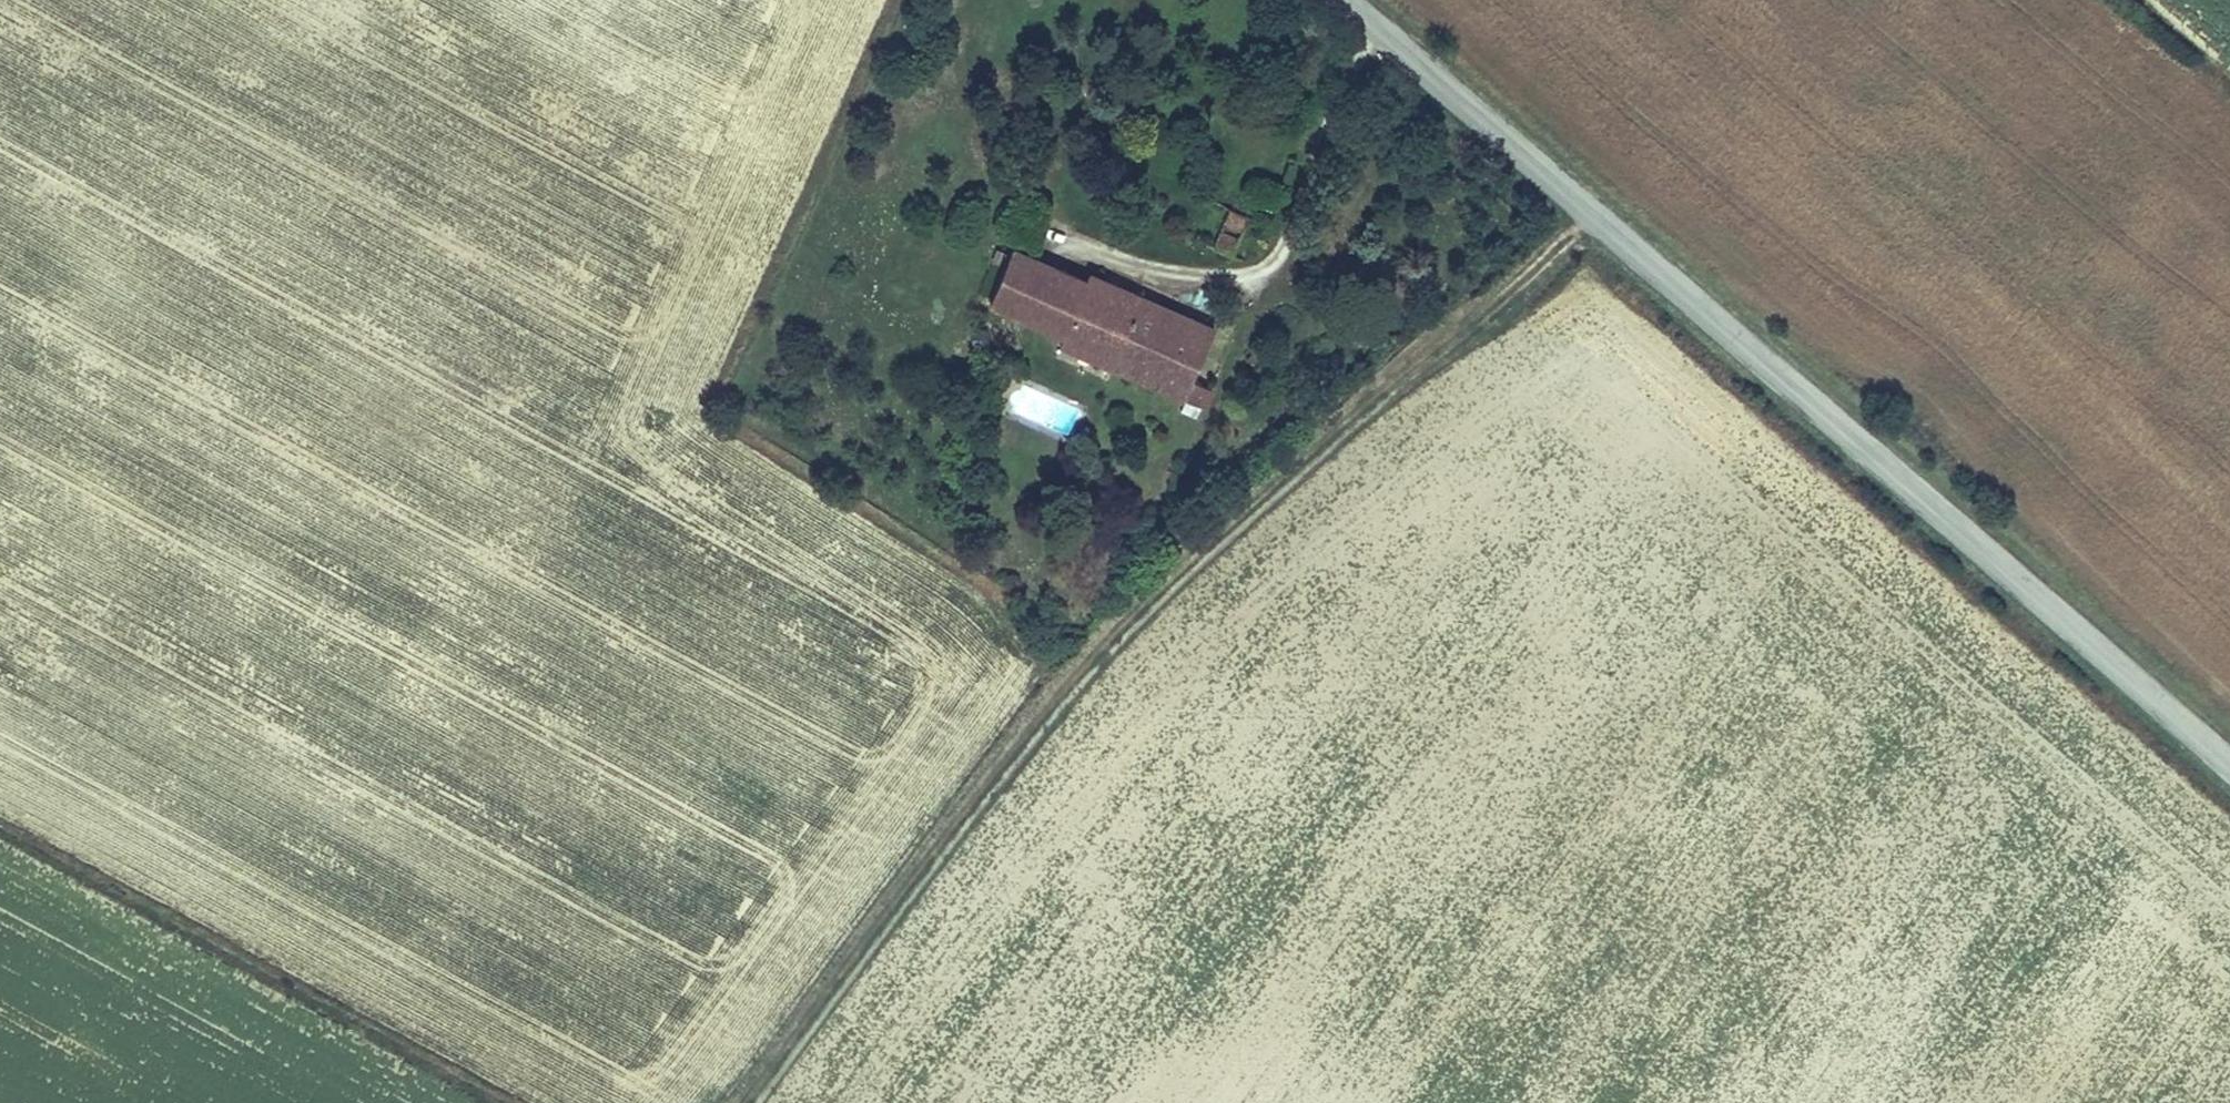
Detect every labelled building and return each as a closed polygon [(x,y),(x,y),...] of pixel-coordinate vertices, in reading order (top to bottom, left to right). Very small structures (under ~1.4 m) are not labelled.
[(1249,202),(1212,186),(1191,235),(1228,252),(1249,202)] [(992,291),(1064,317),(1080,273),(1008,249),(992,291)] [(1117,286),(1080,273),(1064,317),(1102,330),(1117,286)] [(1117,286),(1102,330),(1098,339),(1239,387),(1248,360),(1222,351),(1232,320),(1119,281),(1117,286)] [(1066,406),(1056,426),(1068,432),(1078,412),(1066,406)]
